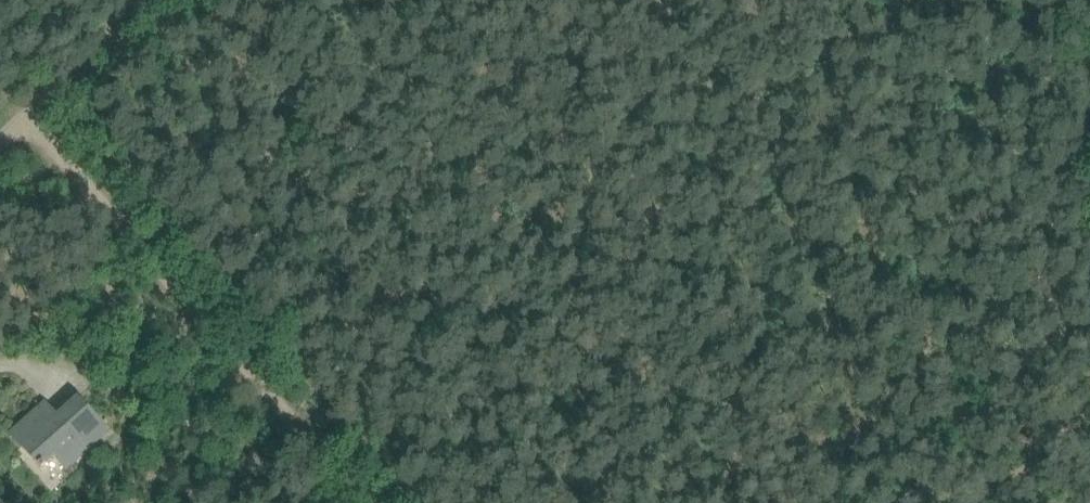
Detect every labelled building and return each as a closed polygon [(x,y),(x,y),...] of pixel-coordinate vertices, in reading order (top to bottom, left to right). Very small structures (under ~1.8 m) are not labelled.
[(10,433),(24,449),(41,468),(55,456),(67,469),(109,432),(77,397),(57,415),(45,401),(10,433)] [(202,416),(195,407),(181,419),(188,427),(202,416)]
